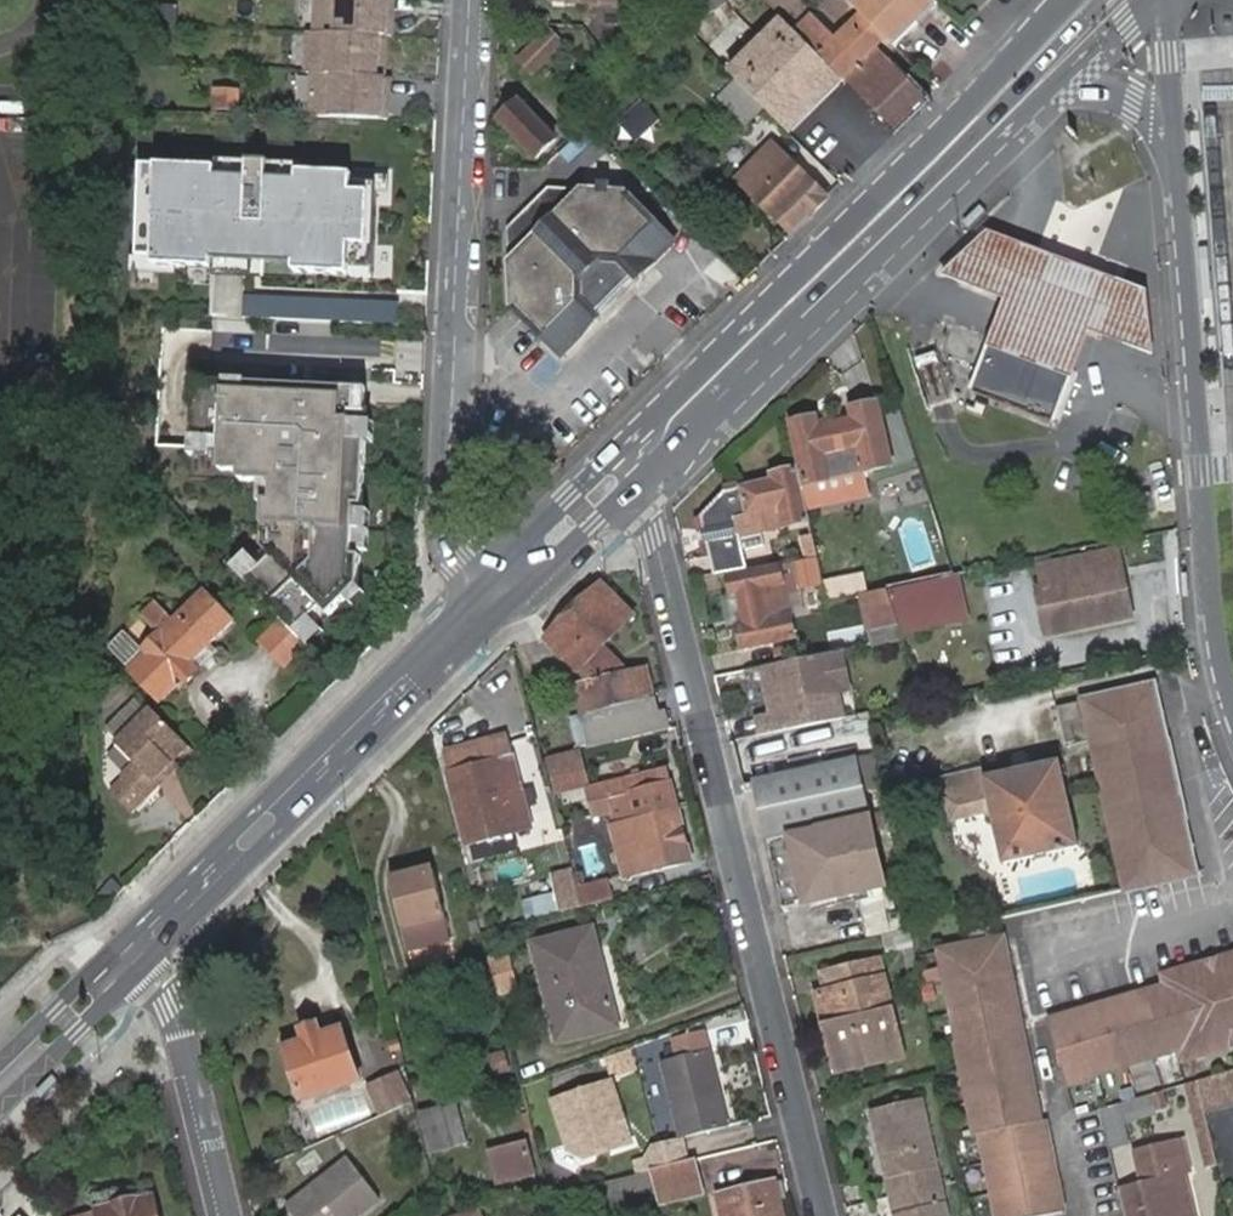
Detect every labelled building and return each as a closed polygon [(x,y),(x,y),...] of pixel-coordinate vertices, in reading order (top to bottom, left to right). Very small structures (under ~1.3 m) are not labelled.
[(316,31),(380,35),(386,35),(388,0),(317,0),(316,31)] [(785,17),(802,0),(769,0),(785,17)] [(940,2),(938,0),(851,0),(865,14),(888,37),(897,46),(940,2)] [(683,19),(706,42),(717,29),(695,6),(683,19)] [(807,14),(795,26),(841,74),(846,79),(848,78),(900,130),(931,98),(879,46),(856,23),(839,40),(816,17),(813,19),(807,14)] [(879,46),(888,37),(865,14),(856,23),(879,46)] [(767,105),(787,127),(841,74),(795,26),(787,19),(736,72),(741,79),(767,105)] [(309,31),(308,71),(314,71),(378,76),(380,35),(316,31),(309,31)] [(551,32),(525,58),(537,70),(564,45),(551,32)] [(386,35),(380,35),(378,76),(384,76),(386,35)] [(314,71),(312,113),(382,118),(384,76),(378,76),(314,71)] [(787,127),(793,133),(846,79),(841,74),(787,127)] [(752,120),(767,105),(741,79),(725,94),(752,120)] [(213,109),(241,112),(243,89),(216,86),(213,109)] [(618,121),(635,141),(660,118),(642,98),(618,121)] [(507,120),(540,154),(560,135),(526,100),(507,120)] [(809,218),(830,199),(774,140),(738,176),(791,232),(807,216),(809,218)] [(217,170),(138,166),(134,265),(214,268),(215,261),(298,265),(297,276),(351,278),(353,246),(370,247),(372,194),(354,193),(355,176),(300,173),(299,187),(216,183),(217,170)] [(573,340),(674,241),(630,196),(615,196),(615,185),(605,184),(605,195),(601,195),(569,226),(575,231),(530,275),(517,276),(517,304),(552,340),(573,340)] [(554,191),(516,231),(517,276),(530,275),(575,231),(569,226),(601,195),(554,191)] [(1007,302),(992,339),(998,341),(997,345),(1072,375),(1073,371),(1078,374),(1094,335),(1156,361),(1152,295),(989,226),(941,275),(1007,302)] [(184,310),(187,272),(139,267),(136,306),(184,310)] [(998,341),(992,339),(990,344),(993,347),(975,392),(971,391),(970,396),(975,397),(976,395),(1051,424),(1050,428),(1055,430),(1057,425),(1054,424),(1073,378),(1076,380),(1078,374),(1073,371),(1072,375),(997,345),(998,341)] [(377,405),(242,396),(236,486),(291,489),(287,548),(267,547),(241,572),(308,640),(366,584),(377,405)] [(793,422),(807,484),(857,475),(859,484),(869,481),(866,471),(890,466),(876,404),(852,409),(855,420),(821,427),(818,418),(793,422)] [(710,556),(741,550),(738,536),(808,521),(796,471),(773,475),(774,480),(724,490),(702,514),(710,556)] [(857,475),(807,484),(810,502),(871,490),(869,481),(859,484),(857,475)] [(804,539),(808,558),(817,556),(813,537),(804,539)] [(710,556),(714,575),(745,569),(741,550),(710,556)] [(1041,590),(1051,635),(1134,618),(1120,552),(1042,569),(1046,589),(1041,590)] [(729,576),(733,593),(740,591),(746,623),(739,624),(744,648),(793,638),(784,596),(800,593),(793,565),(729,576)] [(858,581),(824,588),(828,602),(847,599),(861,596),(858,581)] [(613,737),(669,725),(665,709),(657,711),(647,666),(627,670),(604,646),(633,615),(602,583),(577,607),(547,636),(579,670),(573,675),(587,737),(611,732),(613,737)] [(959,587),(891,602),(900,629),(903,639),(967,625),(959,587)] [(147,651),(129,668),(159,699),(176,683),(180,687),(218,651),(209,643),(233,620),(205,591),(175,620),(156,600),(143,612),(160,631),(143,647),(147,651)] [(740,591),(733,593),(739,624),(746,623),(740,591)] [(869,634),(900,629),(891,602),(888,591),(861,596),(869,634)] [(847,599),(828,602),(831,618),(849,614),(847,599)] [(126,628),(111,642),(119,652),(134,637),(126,628)] [(903,639),(900,629),(869,634),(872,647),(904,642),(903,639)] [(849,651),(837,654),(841,674),(836,681),(839,694),(857,691),(849,651)] [(837,654),(764,669),(770,697),(781,704),(782,713),(773,715),(764,717),(768,738),(844,722),(836,681),(841,674),(837,654)] [(1156,686),(1143,689),(1187,877),(1201,874),(1156,686)] [(1087,703),(1095,739),(1128,890),(1187,877),(1143,689),(1087,703)] [(173,760),(189,745),(152,706),(150,709),(136,695),(107,722),(120,736),(116,740),(134,760),(122,772),(124,775),(111,789),(133,812),(161,784),(154,777),(173,760)] [(770,697),(773,715),(782,713),(781,704),(770,697)] [(1079,704),(1059,709),(1066,745),(1077,743),(1073,724),(1083,721),(1079,704)] [(764,717),(757,718),(762,739),(768,738),(764,717)] [(498,759),(452,771),(470,846),(494,841),(498,859),(522,852),(513,812),(529,808),(512,741),(495,745),(498,759)] [(449,757),(452,771),(498,759),(495,745),(449,757)] [(581,768),(578,750),(548,757),(553,786),(580,781),(578,769),(581,768)] [(755,782),(785,912),(860,895),(870,936),(897,929),(856,757),(755,782)] [(179,766),(173,760),(154,777),(161,784),(179,766)] [(946,802),(951,824),(985,817),(993,821),(1003,865),(1079,848),(1060,763),(984,779),(982,771),(928,782),(933,805),(946,802)] [(668,766),(661,768),(665,784),(672,782),(668,766)] [(661,768),(592,787),(599,813),(613,810),(617,823),(678,806),(672,782),(665,784),(661,768)] [(692,858),(678,806),(617,823),(621,841),(616,843),(625,875),(692,858)] [(391,874),(392,879),(414,874),(414,868),(391,874)] [(433,869),(414,874),(416,880),(435,876),(433,869)] [(572,871),(552,876),(561,911),(581,906),(576,888),(572,871)] [(414,874),(392,879),(408,949),(438,942),(436,936),(448,932),(435,876),(416,880),(414,874)] [(609,880),(576,888),(581,906),(613,898),(609,880)] [(590,928),(578,931),(592,984),(604,981),(590,928)] [(592,984),(578,931),(532,944),(556,1042),(616,1027),(604,981),(592,984)] [(450,939),(448,932),(436,936),(438,942),(450,939)] [(985,1120),(991,1143),(1028,1132),(1048,1126),(1042,1103),(1022,1031),(1002,939),(940,952),(976,1122),(985,1120)] [(492,956),(498,995),(519,992),(513,953),(492,956)] [(1167,985),(1232,965),(1232,958),(1165,977),(1167,985)] [(864,1046),(876,1043),(899,1038),(880,962),(845,971),(849,988),(819,995),(839,1072),(868,1063),(864,1046)] [(1167,1055),(1180,1051),(1183,1065),(1206,1058),(1199,1035),(1232,1025),(1232,965),(1167,985),(1168,988),(1171,1000),(1152,1006),(1167,1055)] [(1141,1009),(1155,1059),(1167,1055),(1152,1006),(1171,1000),(1168,988),(1138,997),(1139,1001),(1140,1006),(1141,1009)] [(1118,1016),(1141,1009),(1140,1006),(1139,1001),(1138,997),(1114,1004),(1118,1016)] [(1065,1085),(1155,1059),(1141,1009),(1118,1016),(1114,1004),(1049,1023),(1065,1085)] [(360,1078),(342,1028),(323,1034),(319,1022),(302,1028),(305,1041),(285,1047),(304,1099),(360,1078)] [(1199,1035),(1206,1058),(1232,1049),(1232,1025),(1199,1035)] [(880,1061),(876,1043),(864,1046),(868,1063),(880,1061)] [(635,1051),(607,1055),(610,1074),(638,1070),(635,1051)] [(681,1138),(728,1127),(709,1053),(663,1065),(681,1138)] [(1211,1078),(1215,1092),(1232,1087),(1232,1072),(1211,1078)] [(365,1085),(375,1116),(406,1103),(397,1073),(365,1085)] [(1215,1092),(1211,1078),(1196,1083),(1203,1111),(1208,1131),(1223,1127),(1215,1092)] [(609,1081),(552,1101),(568,1149),(584,1158),(630,1143),(624,1125),(616,1121),(615,1116),(618,1108),(609,1081)] [(1203,1111),(1196,1083),(1184,1086),(1191,1115),(1203,1111)] [(1153,1096),(1116,1106),(1121,1124),(1157,1114),(1153,1096)] [(873,1112),(892,1198),(939,1188),(919,1103),(873,1112)] [(448,1131),(462,1128),(456,1104),(418,1114),(427,1148),(450,1143),(448,1131)] [(1099,1111),(1107,1147),(1125,1142),(1121,1124),(1116,1106),(1099,1111)] [(616,1121),(624,1125),(618,1108),(615,1116),(616,1121)] [(1208,1131),(1203,1111),(1191,1115),(1204,1169),(1216,1166),(1208,1131)] [(991,1143),(1008,1215),(1046,1215),(1072,1209),(1052,1125),(1048,1126),(1028,1132),(991,1143)] [(1223,1127),(1208,1131),(1216,1166),(1232,1162),(1223,1127)] [(465,1139),(462,1128),(448,1131),(450,1143),(465,1139)] [(490,1145),(498,1177),(533,1168),(525,1137),(490,1145)] [(681,1138),(657,1144),(651,1159),(653,1170),(686,1162),(681,1138)] [(285,1211),(289,1215),(365,1215),(380,1203),(346,1161),(285,1211)] [(653,1170),(647,1171),(653,1195),(697,1184),(691,1161),(686,1162),(653,1170)] [(1128,1215),(1185,1215),(1176,1177),(1161,1180),(1158,1169),(1139,1173),(1142,1185),(1121,1190),(1128,1215)] [(697,1184),(653,1195),(657,1210),(700,1199),(697,1184)] [(725,1215),(779,1215),(771,1186),(721,1199),(725,1215)] [(892,1198),(896,1215),(945,1215),(939,1188),(892,1198)] [(78,1215),(161,1215),(156,1192),(99,1204),(100,1209),(88,1212),(89,1214),(83,1215),(78,1215)]
